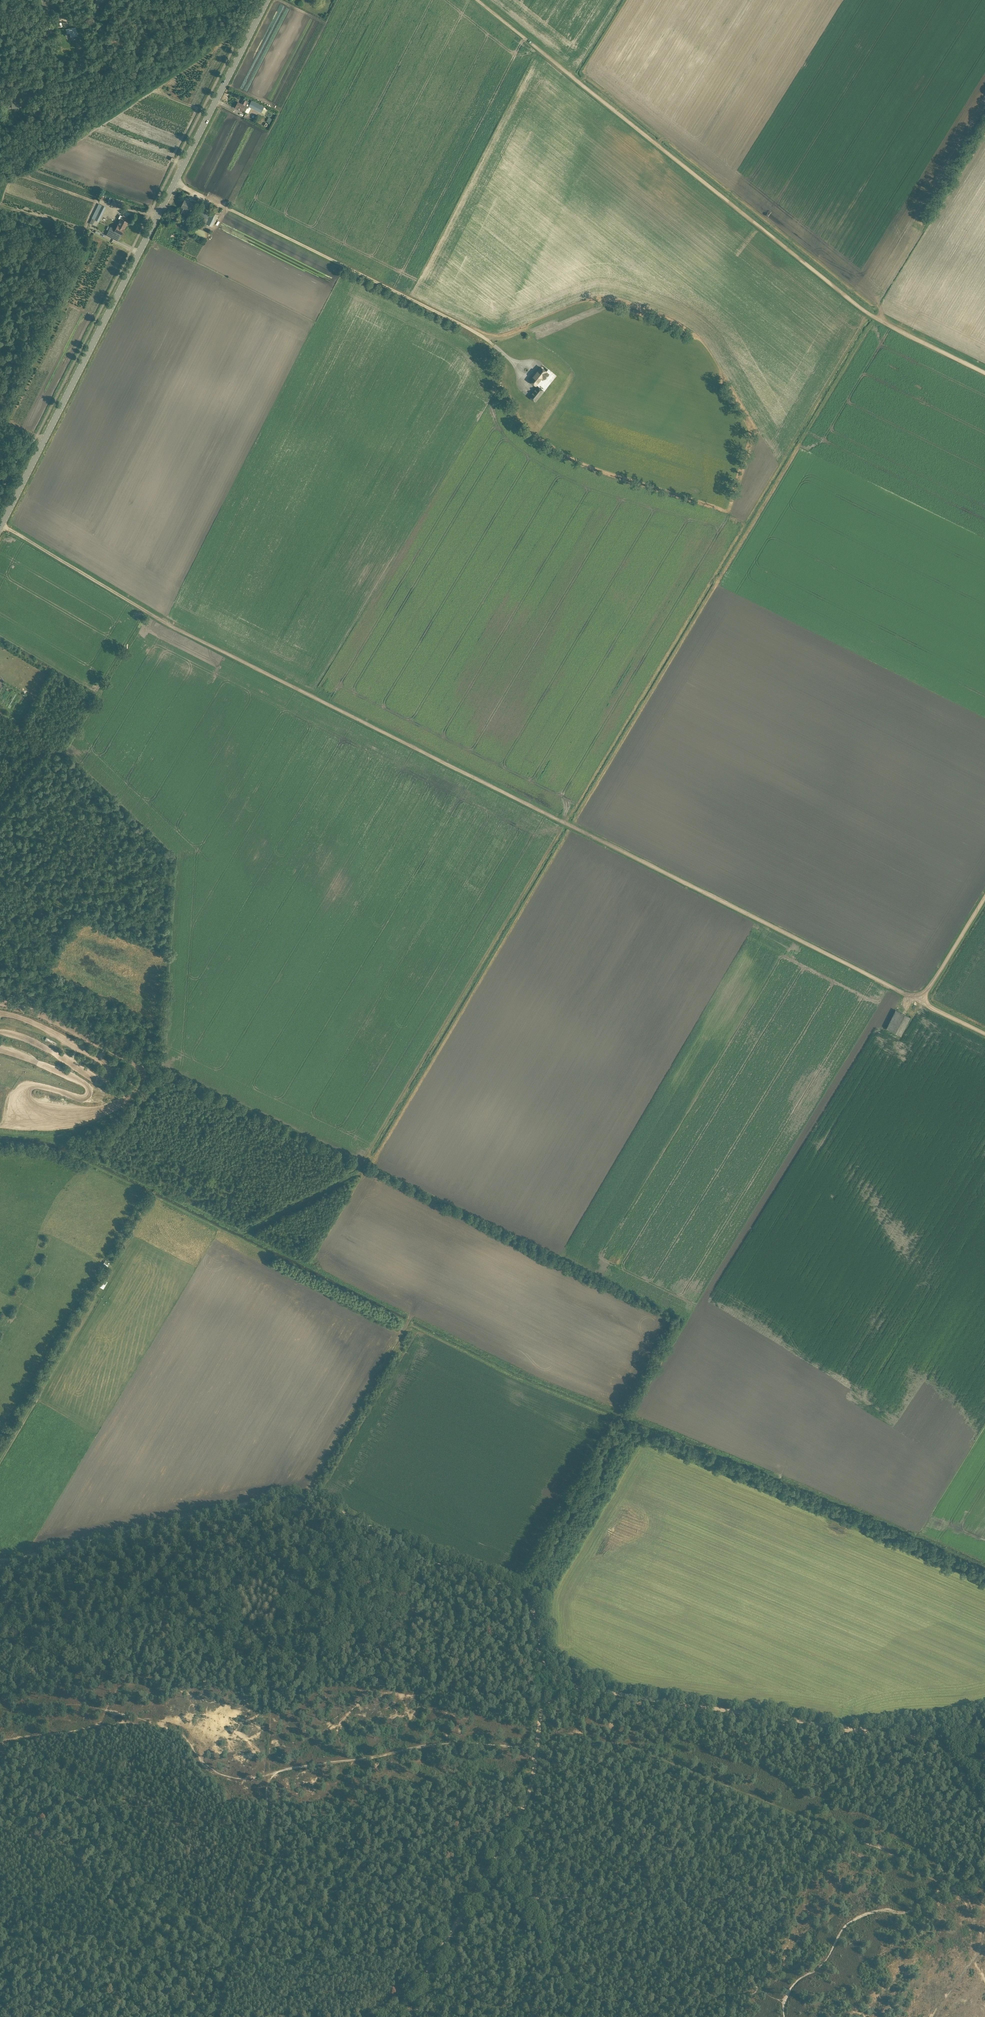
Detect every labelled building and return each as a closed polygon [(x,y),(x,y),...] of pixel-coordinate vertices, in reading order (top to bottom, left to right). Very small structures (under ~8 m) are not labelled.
[(67,34),(70,33),(70,37),(77,35),(76,27),(66,29),(67,34)] [(12,111),(15,111),(18,110),(18,107),(20,107),(19,98),(11,99),(12,111)] [(236,106),(244,110),(246,111),(247,108),(249,108),(249,107),(261,113),(263,110),(266,111),(268,108),(252,100),(251,103),(244,99),(241,104),(238,102),(236,106)] [(113,198),(111,204),(120,208),(122,202),(113,198)] [(180,211),(184,213),(186,209),(189,210),(192,203),(185,200),(182,206),(180,211)] [(106,207),(102,205),(95,219),(99,221),(100,220),(102,221),(103,219),(101,218),(106,207)] [(199,208),(196,212),(196,213),(205,218),(201,224),(206,226),(207,224),(213,227),(218,215),(212,212),(212,214),(199,208)] [(122,216),(120,215),(118,218),(121,219),(118,225),(117,225),(115,229),(113,228),(111,232),(109,230),(106,235),(117,240),(119,236),(120,233),(121,234),(124,229),(128,222),(127,222),(129,218),(123,215),(122,216)] [(195,232),(206,237),(209,232),(197,227),(195,232)] [(547,372),(541,367),(530,381),(536,385),(543,377),(545,378),(549,374),(546,372),(547,372)] [(535,401),(543,391),(538,386),(530,397),(535,401)] [(906,1015),(896,1010),(886,1028),(901,1035),(910,1017),(906,1015)] [(103,1288),(108,1281),(104,1279),(100,1286),(103,1288)]
